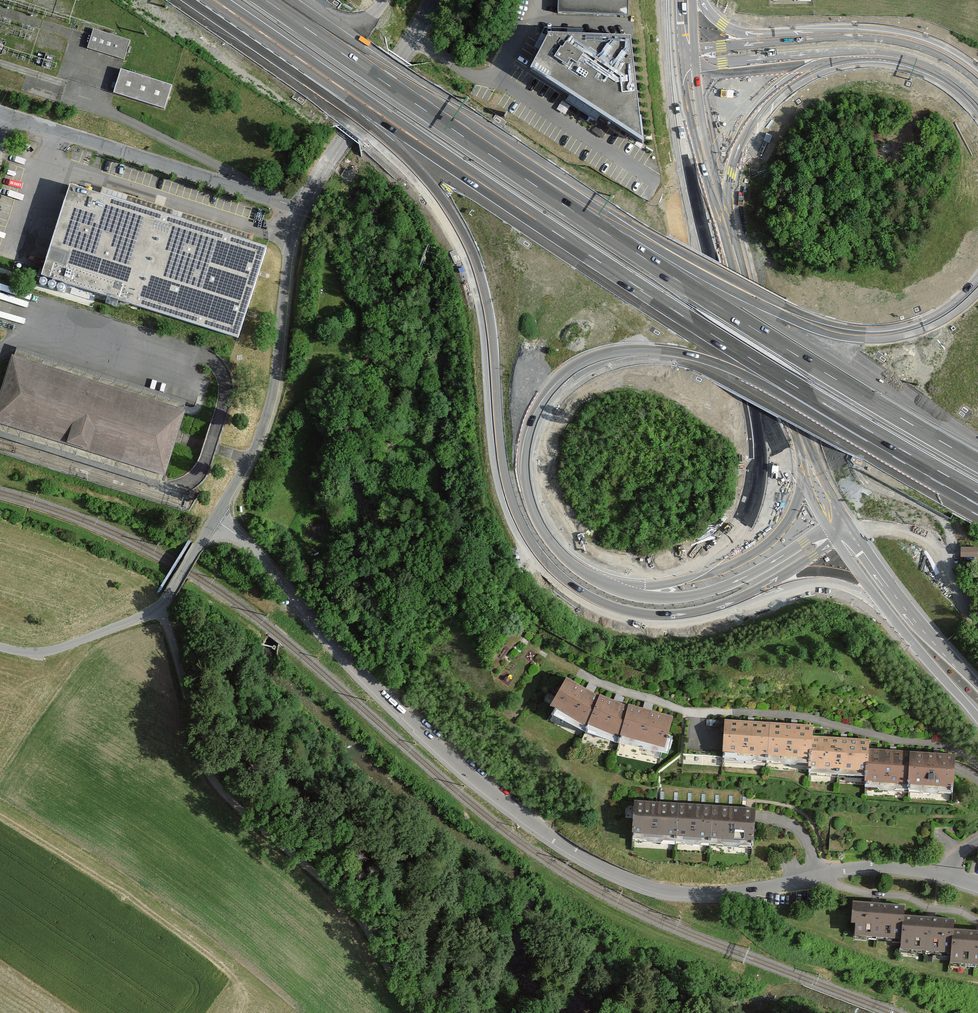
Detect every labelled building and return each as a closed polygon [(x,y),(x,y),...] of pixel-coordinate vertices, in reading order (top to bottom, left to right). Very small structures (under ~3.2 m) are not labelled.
[(628,0),(555,0),(555,8),(555,17),(627,19),(628,0)] [(92,30),(86,50),(121,61),(128,42),(92,30)] [(550,32),(532,68),(645,134),(632,34),(550,32)] [(130,76),(119,72),(111,96),(163,112),(170,88),(130,76)] [(266,248),(70,186),(41,276),(237,339),(266,248)] [(0,405),(0,422),(163,474),(183,414),(15,360),(0,405)] [(963,557),(977,557),(977,546),(962,546),(963,557)] [(625,707),(565,679),(550,704),(553,713),(582,731),(664,752),(671,715),(625,707)] [(812,726),(726,720),(723,756),(809,762),(811,736),(812,726)] [(867,746),(867,740),(811,736),(809,762),(808,772),(864,776),(867,746)] [(953,770),(954,752),(944,752),(867,746),(864,776),(864,785),(952,792),(953,770)] [(754,807),(636,800),(634,841),(752,847),(754,816),(754,807)] [(845,935),(897,940),(901,907),(902,900),(849,895),(845,935)] [(897,947),(948,954),(951,924),(953,913),(901,907),(897,940),(897,947)] [(951,924),(948,954),(946,965),(977,968),(977,927),(951,924)]
